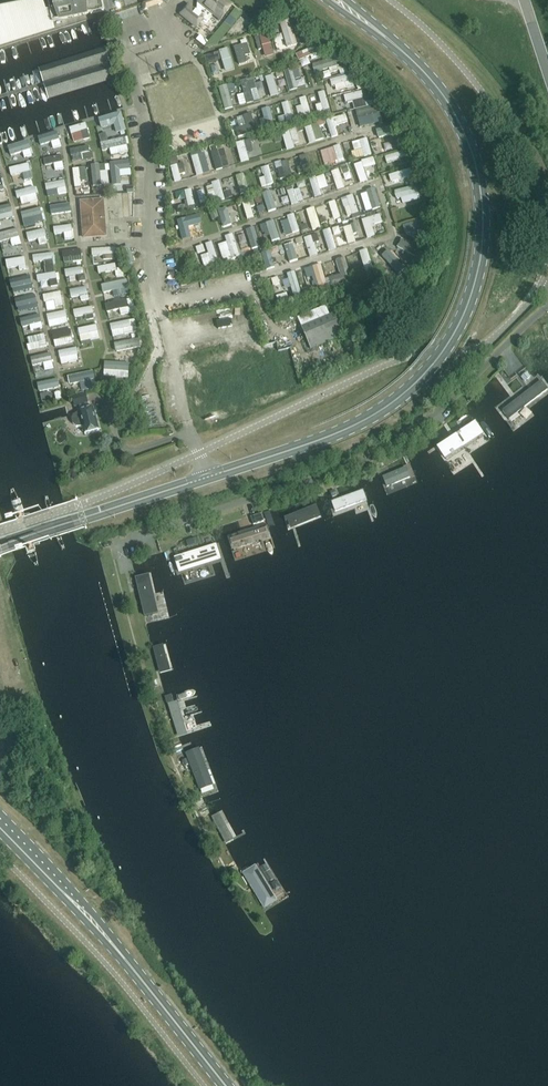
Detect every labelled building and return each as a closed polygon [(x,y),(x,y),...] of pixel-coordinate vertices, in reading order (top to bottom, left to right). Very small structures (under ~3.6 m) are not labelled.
[(32,2),(41,30),(53,26),(52,22),(49,10),(46,11),(42,0),(40,0),(32,2)] [(49,10),(52,22),(101,11),(101,12),(101,11),(103,11),(101,0),(47,0),(49,10)] [(213,14),(220,20),(232,6),(224,0),(201,0),(199,3),(201,5),(196,12),(188,6),(181,14),(196,27),(203,19),(206,21),(213,14)] [(32,2),(22,4),(31,33),(41,30),(32,2)] [(22,4),(12,6),(21,36),(31,33),(22,4)] [(12,6),(2,8),(12,39),(21,36),(12,6)] [(0,8),(0,36),(2,42),(12,39),(2,8),(0,8)] [(235,9),(217,32),(224,38),(242,15),(235,9)] [(276,23),(286,50),(298,45),(288,19),(276,23)] [(267,34),(257,37),(262,56),(272,54),(267,34)] [(284,48),(281,41),(280,41),(277,34),(271,36),(276,51),(284,48)] [(301,36),(295,38),(298,46),(304,43),(301,36)] [(231,48),(237,66),(250,62),(243,40),(236,42),(235,39),(228,41),(230,48),(231,48)] [(298,65),(321,54),(317,45),(294,56),(298,65)] [(48,100),(115,80),(105,47),(38,69),(48,100)] [(225,50),(202,56),(204,64),(219,60),(223,73),(231,71),(225,50)] [(313,76),(336,68),(333,59),(310,67),(313,76)] [(290,73),(283,75),(287,93),(294,91),(290,73)] [(300,74),(291,76),(294,87),(303,84),(300,74)] [(350,83),(348,75),(342,76),(342,75),(324,80),(326,89),(350,83)] [(275,77),(262,80),(267,96),(279,93),(275,77)] [(260,86),(254,87),(252,80),(241,84),(244,94),(249,93),(251,101),(264,98),(260,86)] [(239,83),(233,85),(237,93),(243,91),(239,83)] [(232,88),(225,90),(227,97),(234,95),(232,88)] [(341,94),(344,104),(362,100),(359,89),(341,94)] [(219,91),(221,110),(228,109),(226,90),(219,91)] [(318,105),(313,106),(315,113),(327,110),(322,92),(315,94),(318,105)] [(294,108),(295,119),(308,118),(305,98),(297,99),(298,107),(294,108)] [(278,105),(280,118),(275,118),(277,125),(290,122),(287,103),(278,105)] [(353,113),(357,128),(380,122),(376,106),(353,113)] [(259,111),(261,120),(257,121),(259,129),(272,126),(267,109),(259,111)] [(228,131),(230,139),(254,132),(250,114),(241,117),(243,127),(228,131)] [(329,118),(329,127),(344,127),(345,119),(329,118)] [(65,129),(67,136),(85,131),(83,124),(65,129)] [(314,125),(307,127),(311,144),(318,142),(314,125)] [(375,139),(395,135),(393,126),(373,129),(375,139)] [(298,128),(286,130),(288,149),(300,147),(298,128)] [(372,131),(366,132),(368,145),(375,143),(372,131)] [(34,140),(36,147),(57,139),(55,132),(34,140)] [(188,136),(188,135),(181,136),(182,143),(198,141),(197,135),(188,136)] [(354,148),(348,149),(351,162),(357,160),(356,155),(364,153),(364,156),(370,155),(367,138),(352,141),(354,148)] [(100,153),(102,160),(121,157),(118,140),(97,144),(99,153),(100,153)] [(20,155),(31,152),(28,141),(17,144),(20,155)] [(85,146),(67,151),(69,157),(86,153),(85,146)] [(318,151),(320,165),(327,163),(325,150),(318,151)] [(220,170),(219,163),(225,162),(223,151),(210,153),(212,171),(220,170)] [(379,170),(390,167),(389,163),(403,159),(401,152),(376,160),(379,170)] [(309,164),(317,162),(314,154),(307,156),(309,164)] [(304,155),(285,161),(288,172),(293,171),(292,164),(298,162),(301,173),(309,171),(304,155)] [(182,169),(190,167),(194,178),(201,176),(195,156),(179,161),(182,169)] [(44,173),(61,170),(59,157),(42,160),(44,173)] [(275,165),(279,181),(289,178),(285,162),(275,165)] [(356,184),(366,181),(360,163),(351,166),(356,184)] [(27,164),(6,169),(8,177),(29,172),(27,164)] [(97,165),(88,167),(91,188),(100,186),(97,165)] [(124,179),(123,170),(114,170),(114,165),(108,166),(110,180),(124,179)] [(168,167),(172,184),(179,182),(175,166),(168,167)] [(268,172),(273,172),(273,166),(259,167),(260,179),(256,179),(258,188),(270,186),(268,172)] [(70,170),(72,189),(79,188),(78,177),(84,176),(83,168),(70,170)] [(336,170),(312,179),(317,192),(322,191),(319,185),(331,180),(334,191),(342,188),(341,185),(351,182),(347,171),(338,175),(336,170)] [(414,176),(410,178),(408,170),(382,177),(385,187),(415,179),(414,176)] [(241,175),(233,177),(237,194),(245,192),(241,175)] [(305,180),(311,200),(317,198),(311,178),(305,180)] [(63,182),(43,184),(44,197),(64,195),(63,182)] [(205,195),(212,194),(213,203),(222,201),(219,183),(204,185),(205,195)] [(391,193),(395,206),(412,201),(411,197),(422,194),(419,184),(391,193)] [(303,188),(284,193),(287,205),(306,200),(303,188)] [(14,200),(20,199),(20,203),(35,201),(33,189),(13,192),(14,200)] [(370,210),(377,207),(371,189),(364,191),(370,210)] [(116,190),(116,217),(124,217),(124,190),(116,190)] [(175,202),(184,201),(185,208),(192,207),(191,191),(174,192),(175,202)] [(268,193),(259,196),(265,214),(274,211),(268,193)] [(337,200),(342,216),(355,212),(350,196),(337,200)] [(251,216),(262,212),(257,198),(247,201),(251,216)] [(103,201),(81,202),(83,239),(106,237),(103,201)] [(240,204),(243,221),(250,219),(247,202),(240,204)] [(323,223),(337,220),(333,203),(320,205),(323,223)] [(311,228),(317,226),(311,209),(305,211),(311,228)] [(23,213),(26,227),(39,224),(36,210),(23,213)] [(198,239),(193,214),(181,216),(182,218),(175,219),(179,242),(198,239)] [(288,235),(297,231),(291,215),(282,218),(288,235)] [(371,232),(381,229),(377,215),(358,221),(364,240),(372,237),(371,232)] [(272,222),(264,223),(268,241),(276,240),(272,222)] [(419,222),(402,226),(404,233),(413,231),(415,240),(423,238),(419,222)] [(53,243),(72,241),(70,226),(51,228),(53,243)] [(341,228),(344,245),(353,244),(349,226),(341,228)] [(251,228),(244,230),(251,248),(258,246),(251,228)] [(320,232),(324,252),(333,250),(329,230),(320,232)] [(24,234),(26,247),(45,244),(42,231),(24,234)] [(17,241),(16,232),(0,234),(0,243),(17,241)] [(309,233),(300,235),(306,259),(314,257),(309,233)] [(222,238),(226,254),(235,252),(232,236),(222,238)] [(281,265),(296,260),(293,251),(300,248),(297,239),(275,246),(281,265)] [(414,258),(418,248),(398,240),(394,249),(414,258)] [(207,260),(214,258),(210,243),(202,245),(207,260)] [(119,250),(124,265),(132,263),(128,248),(119,250)] [(360,276),(371,274),(365,250),(354,253),(360,276)] [(383,251),(377,257),(392,272),(398,267),(383,251)] [(31,264),(51,261),(50,254),(30,257),(31,264)] [(21,258),(3,262),(4,270),(14,268),(15,273),(24,271),(21,258)] [(206,258),(199,260),(201,267),(209,264),(206,258)] [(324,284),(330,282),(331,286),(349,279),(341,259),(333,262),(338,275),(323,280),(324,284)] [(95,268),(96,275),(114,272),(113,265),(95,268)] [(306,274),(311,273),(315,286),(323,284),(317,265),(305,269),(306,274)] [(43,274),(52,274),(52,266),(43,266),(43,274)] [(80,269),(63,270),(63,278),(80,277),(80,269)] [(116,278),(122,276),(121,269),(114,271),(116,278)] [(291,272),(269,280),(275,298),(287,294),(288,297),(298,293),(291,272)] [(9,290),(29,286),(27,277),(7,282),(9,290)] [(193,285),(194,292),(213,288),(211,281),(193,285)] [(103,293),(122,289),(121,282),(101,285),(103,293)] [(186,285),(166,288),(168,295),(188,292),(186,285)] [(76,302),(86,301),(85,289),(67,291),(68,301),(76,300),(76,302)] [(42,304),(60,300),(58,292),(40,296),(42,304)] [(15,306),(32,304),(31,298),(14,300),(15,306)] [(131,308),(127,309),(125,301),(104,306),(106,314),(116,312),(117,317),(133,313),(131,308)] [(323,306),(295,317),(299,327),(327,316),(323,306)] [(90,308),(71,311),(73,324),(84,322),(83,316),(91,315),(90,308)] [(302,329),(311,349),(346,334),(338,314),(302,329)] [(37,316),(19,319),(22,333),(39,329),(37,316)] [(128,322),(108,324),(109,332),(129,330),(128,322)] [(75,338),(87,337),(87,340),(97,340),(96,328),(74,329),(75,338)] [(41,335),(25,339),(27,348),(36,345),(37,350),(45,348),(41,335)] [(113,352),(132,349),(131,342),(112,344),(113,352)] [(82,362),(93,360),(91,348),(79,351),(82,362)] [(269,354),(271,362),(290,358),(288,350),(269,354)] [(31,367),(39,366),(40,371),(50,369),(48,354),(30,357),(31,367)] [(122,377),(122,364),(103,363),(103,370),(114,371),(114,377),(122,377)] [(247,377),(246,365),(238,365),(239,370),(233,371),(232,363),(225,363),(225,378),(247,377)] [(508,425),(547,395),(547,386),(539,372),(494,408),(508,425)] [(68,386),(93,380),(91,373),(66,378),(68,386)] [(522,377),(521,377),(524,381),(529,377),(526,373),(522,377)] [(55,383),(37,388),(39,395),(57,390),(55,383)] [(255,399),(258,407),(288,398),(285,390),(255,399)] [(212,410),(246,401),(244,393),(211,402),(212,410)] [(85,395),(71,399),(74,409),(88,405),(85,395)] [(136,411),(116,398),(109,410),(129,422),(136,411)] [(74,425),(77,428),(83,428),(85,435),(99,431),(93,408),(79,412),(79,414),(78,415),(73,417),(72,422),(74,425)] [(476,425),(438,450),(447,463),(485,438),(476,425)] [(411,465),(380,478),(386,494),(418,483),(411,465)] [(369,509),(362,491),(327,501),(332,516),(353,508),(355,514),(369,509)] [(318,505),(283,517),(287,530),(321,517),(318,505)] [(267,522),(227,536),(231,551),(271,538),(267,522)] [(207,546),(174,556),(180,573),(222,560),(217,543),(207,546)] [(136,577),(145,616),(159,613),(150,573),(136,577)] [(153,646),(160,673),(173,670),(165,642),(153,646)] [(169,704),(179,736),(193,732),(183,699),(169,704)] [(199,748),(185,753),(200,791),(213,786),(199,748)] [(211,816),(226,844),(234,840),(219,812),(211,816)] [(255,865),(241,874),(264,910),(276,902),(255,865)]
